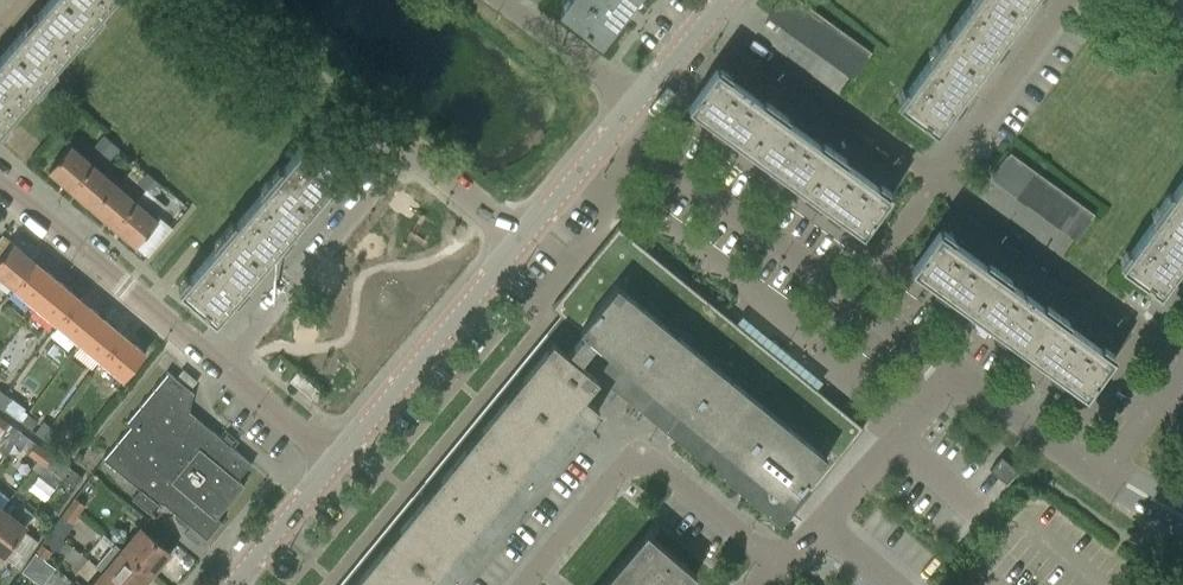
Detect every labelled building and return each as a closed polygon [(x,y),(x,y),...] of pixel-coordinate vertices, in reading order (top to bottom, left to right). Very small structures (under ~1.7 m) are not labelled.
[(64,0),(49,0),(10,46),(45,77),(91,23),(64,0)] [(91,23),(110,0),(64,0),(91,23)] [(561,6),(600,36),(628,0),(566,0),(561,6)] [(797,0),(778,0),(767,16),(779,25),(797,0)] [(791,33),(810,6),(802,0),(797,0),(779,25),(791,33)] [(1002,0),(973,0),(941,44),(979,71),(1021,14),(1002,0)] [(1030,0),(1002,0),(1021,14),(1030,0)] [(810,6),(791,33),(803,42),(822,15),(810,6)] [(822,15),(803,42),(815,50),(834,24),(822,15)] [(834,24),(815,50),(827,59),(846,32),(834,24)] [(846,32),(827,59),(839,68),(859,42),(846,32)] [(859,42),(839,68),(854,79),(871,55),(870,54),(872,51),(859,42)] [(733,44),(688,105),(747,147),(791,86),(733,44)] [(937,130),(959,100),(979,71),(941,44),(899,103),(937,130)] [(45,77),(10,46),(0,57),(0,129),(45,77)] [(804,189),(848,128),(791,86),(747,147),(804,189)] [(310,212),(355,158),(356,157),(320,126),(274,181),(310,212)] [(862,231),(906,170),(848,128),(804,189),(862,231)] [(94,145),(102,152),(112,141),(103,134),(94,145)] [(120,148),(112,141),(102,152),(110,159),(120,148)] [(71,145),(49,171),(71,190),(93,164),(71,145)] [(1007,154),(990,177),(1003,187),(1022,160),(1010,151),(1008,154),(1007,154)] [(1034,169),(1022,160),(1003,187),(1014,195),(1034,169)] [(93,164),(71,190),(92,208),(115,183),(93,164)] [(1034,169),(1014,195),(1026,203),(1045,177),(1034,169)] [(147,172),(137,183),(145,190),(155,179),(147,172)] [(1058,186),(1045,177),(1026,203),(1038,212),(1058,186)] [(1182,220),(1182,178),(1163,205),(1182,220)] [(155,179),(145,190),(154,197),(163,185),(155,179)] [(310,212),(274,181),(228,234),(264,265),(310,212)] [(115,183),(92,208),(114,227),(136,201),(115,183)] [(1058,186),(1038,212),(1051,221),(1070,195),(1058,186)] [(136,201),(114,227),(136,246),(147,256),(169,230),(158,220),(156,219),(166,207),(154,197),(145,190),(136,201)] [(1082,204),(1070,195),(1051,221),(1063,230),(1082,204)] [(1063,230),(1075,239),(1077,240),(1094,217),(1093,217),(1095,213),(1082,204),(1063,230)] [(1181,262),(1182,260),(1182,220),(1163,205),(1121,263),(1160,291),(1181,262)] [(970,309),(1014,248),(955,206),(912,266),(970,309)] [(618,225),(552,307),(561,314),(559,316),(569,324),(582,335),(569,351),(568,353),(578,361),(582,363),(618,391),(783,527),(813,490),(811,489),(864,426),(618,225)] [(13,242),(3,234),(0,238),(0,258),(13,242)] [(182,288),(218,319),(264,265),(228,234),(182,288)] [(13,287),(35,261),(13,242),(0,258),(0,276),(13,287)] [(1014,248),(970,309),(1028,350),(1072,290),(1014,248)] [(57,279),(35,261),(13,287),(35,306),(57,279)] [(79,298),(57,279),(35,306),(57,324),(79,298)] [(1087,393),(1130,332),(1072,290),(1028,350),(1087,393)] [(100,316),(79,298),(57,324),(78,342),(100,316)] [(122,334),(100,316),(78,342),(100,360),(122,334)] [(144,353),(122,334),(100,360),(122,379),(144,353)] [(346,584),(458,584),(618,391),(582,363),(578,361),(568,353),(569,351),(551,335),(346,584)] [(183,367),(176,376),(191,388),(198,380),(183,367)] [(132,497),(149,511),(159,499),(174,511),(175,517),(178,522),(184,525),(190,524),(207,539),(208,538),(207,537),(220,522),(221,523),(222,521),(217,517),(244,484),(237,478),(250,463),(251,464),(252,463),(212,430),(212,424),(208,419),(203,417),(197,417),(190,412),(194,392),(167,370),(166,371),(167,372),(154,387),(154,386),(152,388),(153,389),(141,404),(140,403),(139,404),(140,405),(127,420),(126,420),(125,421),(130,425),(118,440),(117,439),(116,441),(117,442),(105,457),(103,456),(102,457),(139,488),(132,497)] [(297,371),(289,380),(311,398),(319,389),(297,371)] [(0,401),(0,407),(6,411),(14,399),(6,393),(0,401)] [(0,416),(0,433),(8,422),(0,416)] [(35,432),(43,438),(52,426),(43,420),(35,432)] [(22,434),(11,425),(0,441),(0,451),(7,455),(22,434)] [(43,438),(53,444),(57,439),(60,432),(52,426),(43,438)] [(66,430),(60,437),(71,446),(77,438),(66,430)] [(45,448),(36,442),(28,453),(37,460),(45,448)] [(54,455),(45,448),(37,460),(46,466),(54,455)] [(1017,469),(1001,456),(990,468),(1006,482),(1017,469)] [(2,509),(10,497),(0,489),(0,511),(2,509)] [(69,505),(80,513),(86,505),(74,496),(69,505)] [(73,523),(80,513),(69,505),(62,515),(73,523)] [(0,511),(0,552),(4,555),(25,525),(2,509),(0,511)] [(122,548),(121,549),(150,573),(168,551),(139,527),(122,548)] [(697,574),(647,532),(602,584),(688,584),(697,574)] [(41,542),(35,552),(46,560),(52,551),(41,542)] [(96,565),(103,571),(120,584),(141,584),(150,573),(121,549),(122,548),(115,542),(96,565)] [(35,552),(22,570),(34,579),(47,561),(46,560),(35,552)] [(92,584),(120,584),(103,571),(92,584)]
